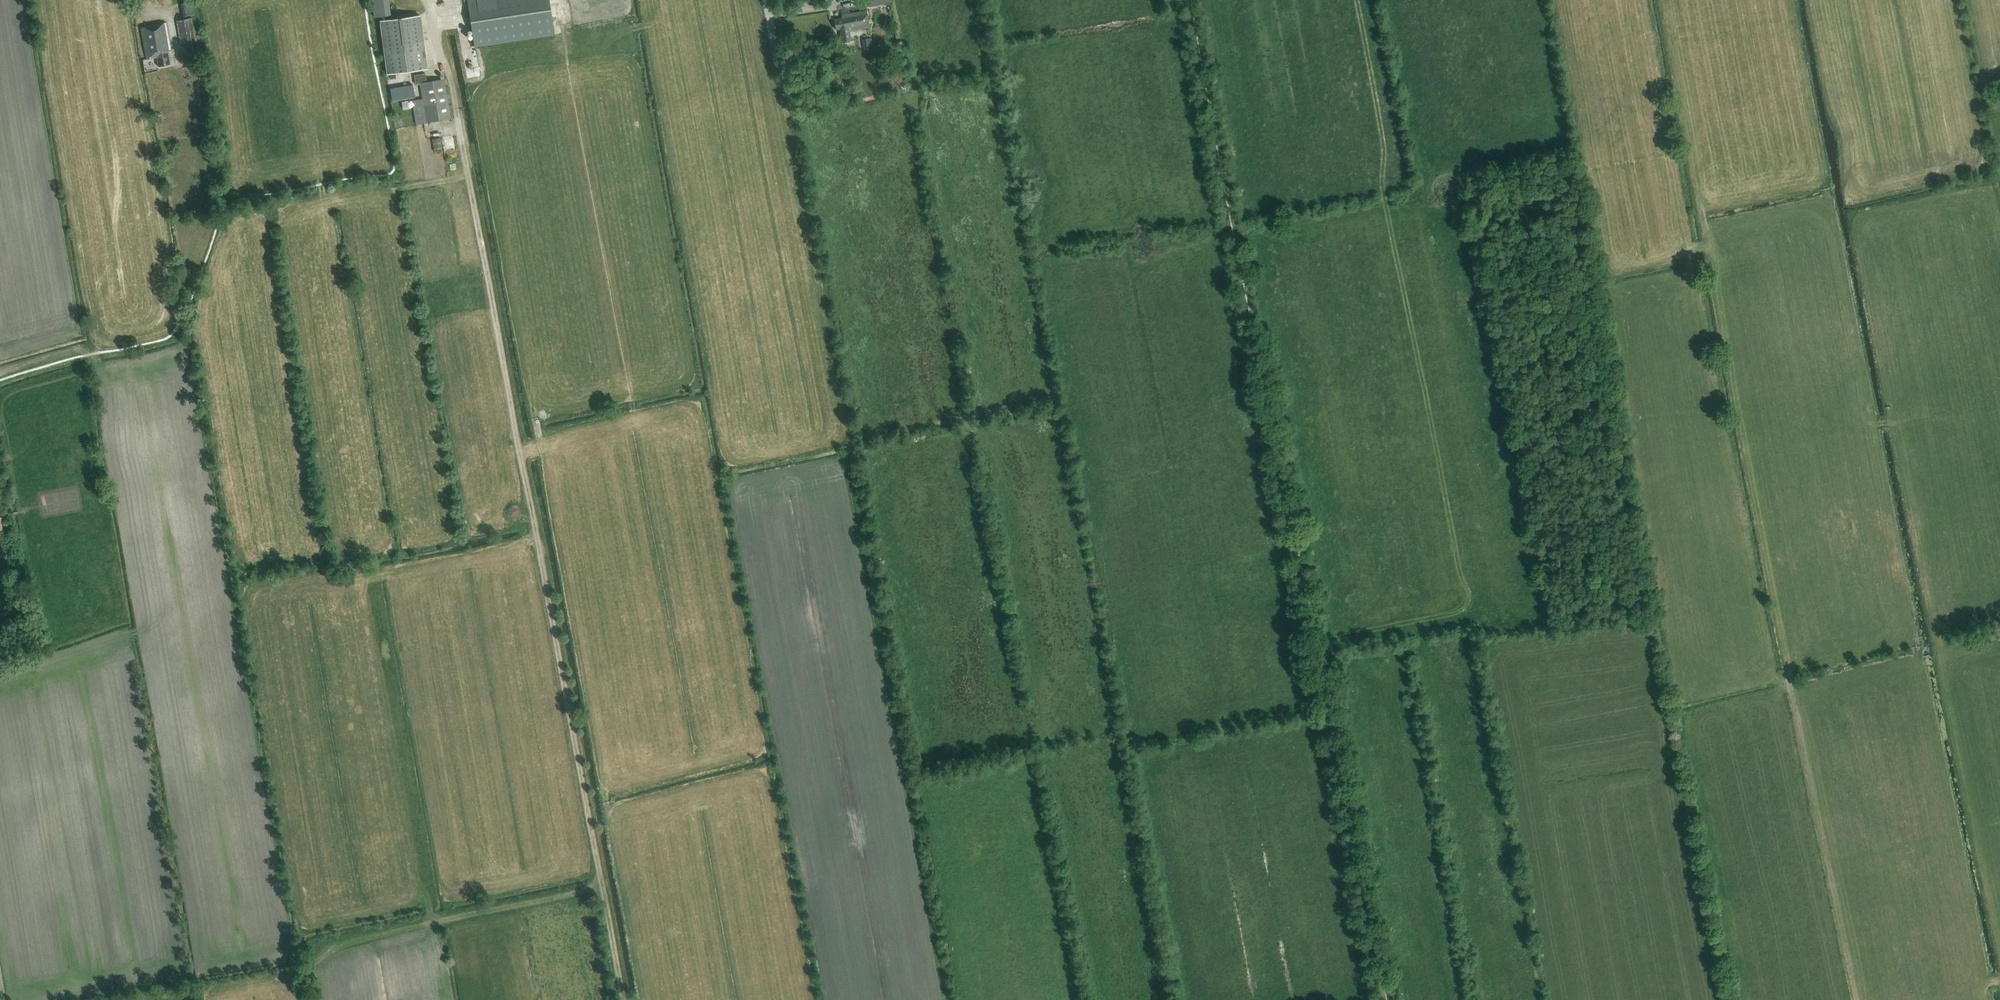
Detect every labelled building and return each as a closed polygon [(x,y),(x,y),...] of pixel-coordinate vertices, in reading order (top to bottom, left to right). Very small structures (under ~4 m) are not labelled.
[(374,18),(391,15),(389,0),(372,0),(374,18)] [(474,47),(554,35),(549,0),(467,0),(474,47)] [(197,1),(186,1),(187,15),(197,14),(197,1)] [(869,27),(866,10),(842,15),(842,17),(834,19),(836,30),(840,29),(842,42),(851,40),(850,31),(869,27)] [(421,15),(379,20),(387,74),(428,68),(421,15)] [(176,21),(180,45),(201,41),(199,35),(195,35),(192,18),(176,21)] [(167,50),(170,50),(165,23),(141,28),(147,59),(157,57),(158,66),(170,64),(167,50)] [(898,61),(891,50),(886,54),(893,64),(898,61)] [(412,100),(416,125),(451,118),(444,78),(427,82),(425,73),(414,75),(416,84),(419,84),(422,98),(412,100)] [(409,86),(385,90),(388,102),(411,97),(409,86)] [(432,139),(434,151),(442,150),(440,138),(432,139)] [(9,558),(8,544),(0,545),(0,558),(9,558)]
